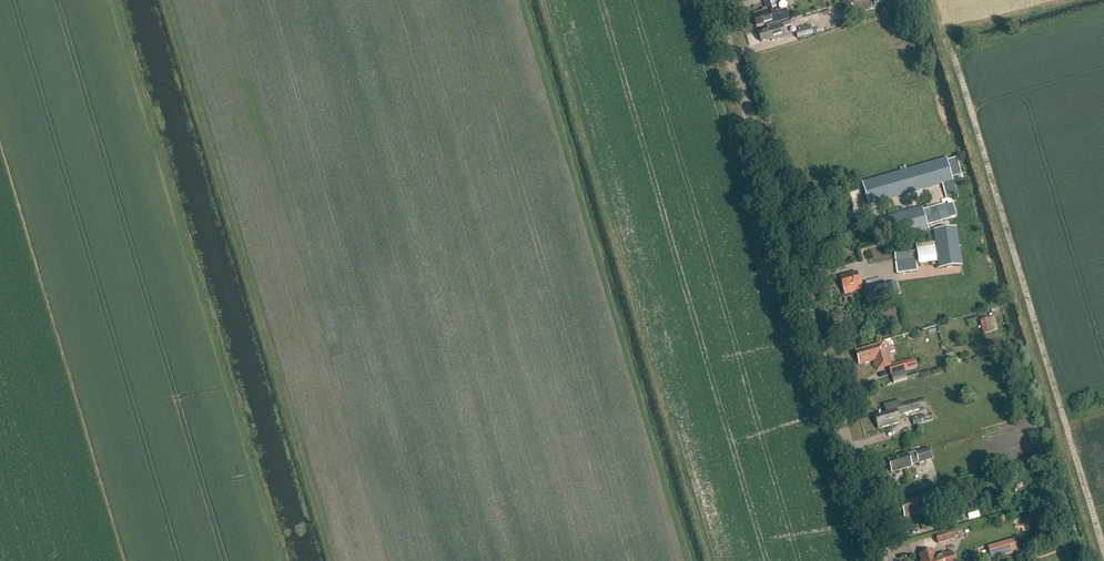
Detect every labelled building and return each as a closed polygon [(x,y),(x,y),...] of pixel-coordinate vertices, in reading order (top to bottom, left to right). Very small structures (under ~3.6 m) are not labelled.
[(850,5),(840,7),(842,14),(852,11),(850,5)] [(885,7),(879,8),(881,15),(887,14),(885,7)] [(778,13),(776,9),(753,15),(756,27),(766,25),(766,26),(789,20),(786,10),(778,13)] [(790,22),(783,24),(767,29),(768,31),(758,34),(761,43),(770,40),(771,42),(784,38),(781,29),(791,26),(790,22)] [(799,31),(796,32),(798,39),(813,35),(811,29),(812,28),(811,25),(799,29),(799,31)] [(942,184),(953,181),(952,178),(961,175),(956,158),(947,161),(946,157),(905,169),(905,166),(900,168),(901,171),(861,183),(863,188),(868,206),(942,184)] [(947,203),(922,210),(921,206),(878,219),(886,243),(929,230),(927,226),(957,217),(953,203),(947,205),(947,203)] [(938,268),(962,265),(957,227),(933,230),(938,268)] [(917,256),(918,265),(937,263),(934,243),(916,245),(917,253),(917,256)] [(917,256),(917,253),(915,253),(914,251),(894,254),(894,259),(896,274),(917,271),(915,256),(917,256)] [(862,290),(857,273),(839,278),(843,291),(844,295),(862,290)] [(883,281),(865,286),(869,299),(886,294),(883,281)] [(887,285),(890,296),(899,294),(896,282),(887,285)] [(992,327),(990,318),(980,321),(983,334),(993,332),(992,327)] [(874,348),(856,353),(859,363),(863,362),(863,364),(875,361),(878,370),(889,367),(891,375),(906,371),(903,363),(891,366),(888,356),(885,357),(882,345),(874,347),(874,348)] [(952,349),(945,351),(947,360),(948,360),(954,358),(952,350),(952,349)] [(1004,375),(1005,384),(1014,384),(1013,374),(1004,375)] [(901,406),(900,401),(892,403),(893,405),(884,407),(886,413),(875,417),(878,426),(882,425),(883,428),(900,423),(898,416),(920,409),(917,401),(901,406)] [(914,426),(933,420),(932,414),(912,420),(914,426)] [(933,460),(929,448),(896,458),(897,459),(888,461),(892,473),(900,470),(900,471),(913,467),(912,465),(933,460)] [(958,498),(955,488),(901,504),(905,518),(928,511),(927,508),(958,498)] [(953,530),(935,535),(938,545),(955,539),(953,530)] [(987,547),(991,560),(993,560),(1006,557),(1002,543),(987,547)] [(931,552),(919,555),(921,560),(954,560),(952,554),(941,557),(941,556),(934,559),(931,552)]
